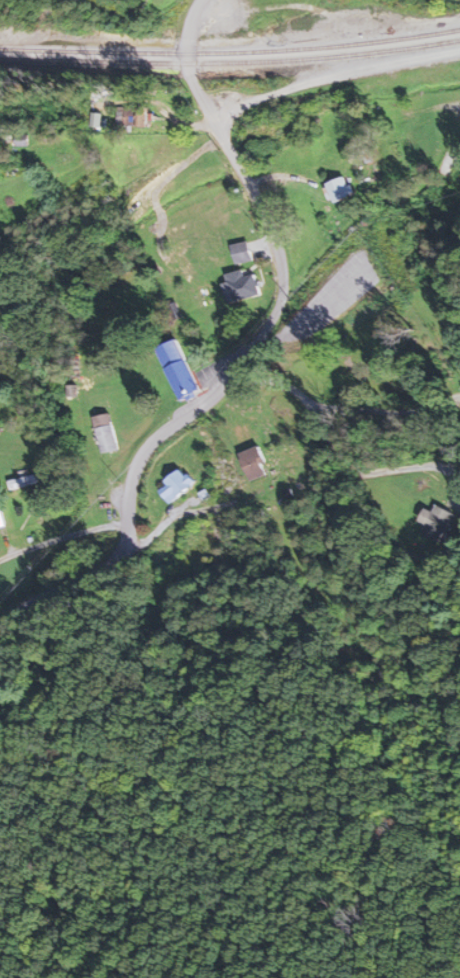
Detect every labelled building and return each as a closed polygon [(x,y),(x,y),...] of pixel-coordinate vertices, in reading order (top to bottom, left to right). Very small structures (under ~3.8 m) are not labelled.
[(118,107),(118,126),(154,126),(154,107),(118,107)] [(333,205),(355,194),(346,174),(323,185),(333,205)] [(237,264),(253,260),(248,241),(232,246),(237,264)] [(257,271),(245,273),(244,270),(223,274),(227,302),(261,296),(257,271)] [(180,400),(202,391),(178,338),(157,348),(180,400)] [(110,413),(93,417),(102,454),(119,450),(110,413)] [(250,482),(270,473),(258,446),(238,454),(250,482)] [(167,486),(161,489),(167,502),(194,488),(184,468),(163,479),(167,486)] [(9,481),(11,491),(53,480),(51,470),(9,481)] [(433,514),(430,512),(419,533),(438,543),(454,514),(438,505),(433,514)]
